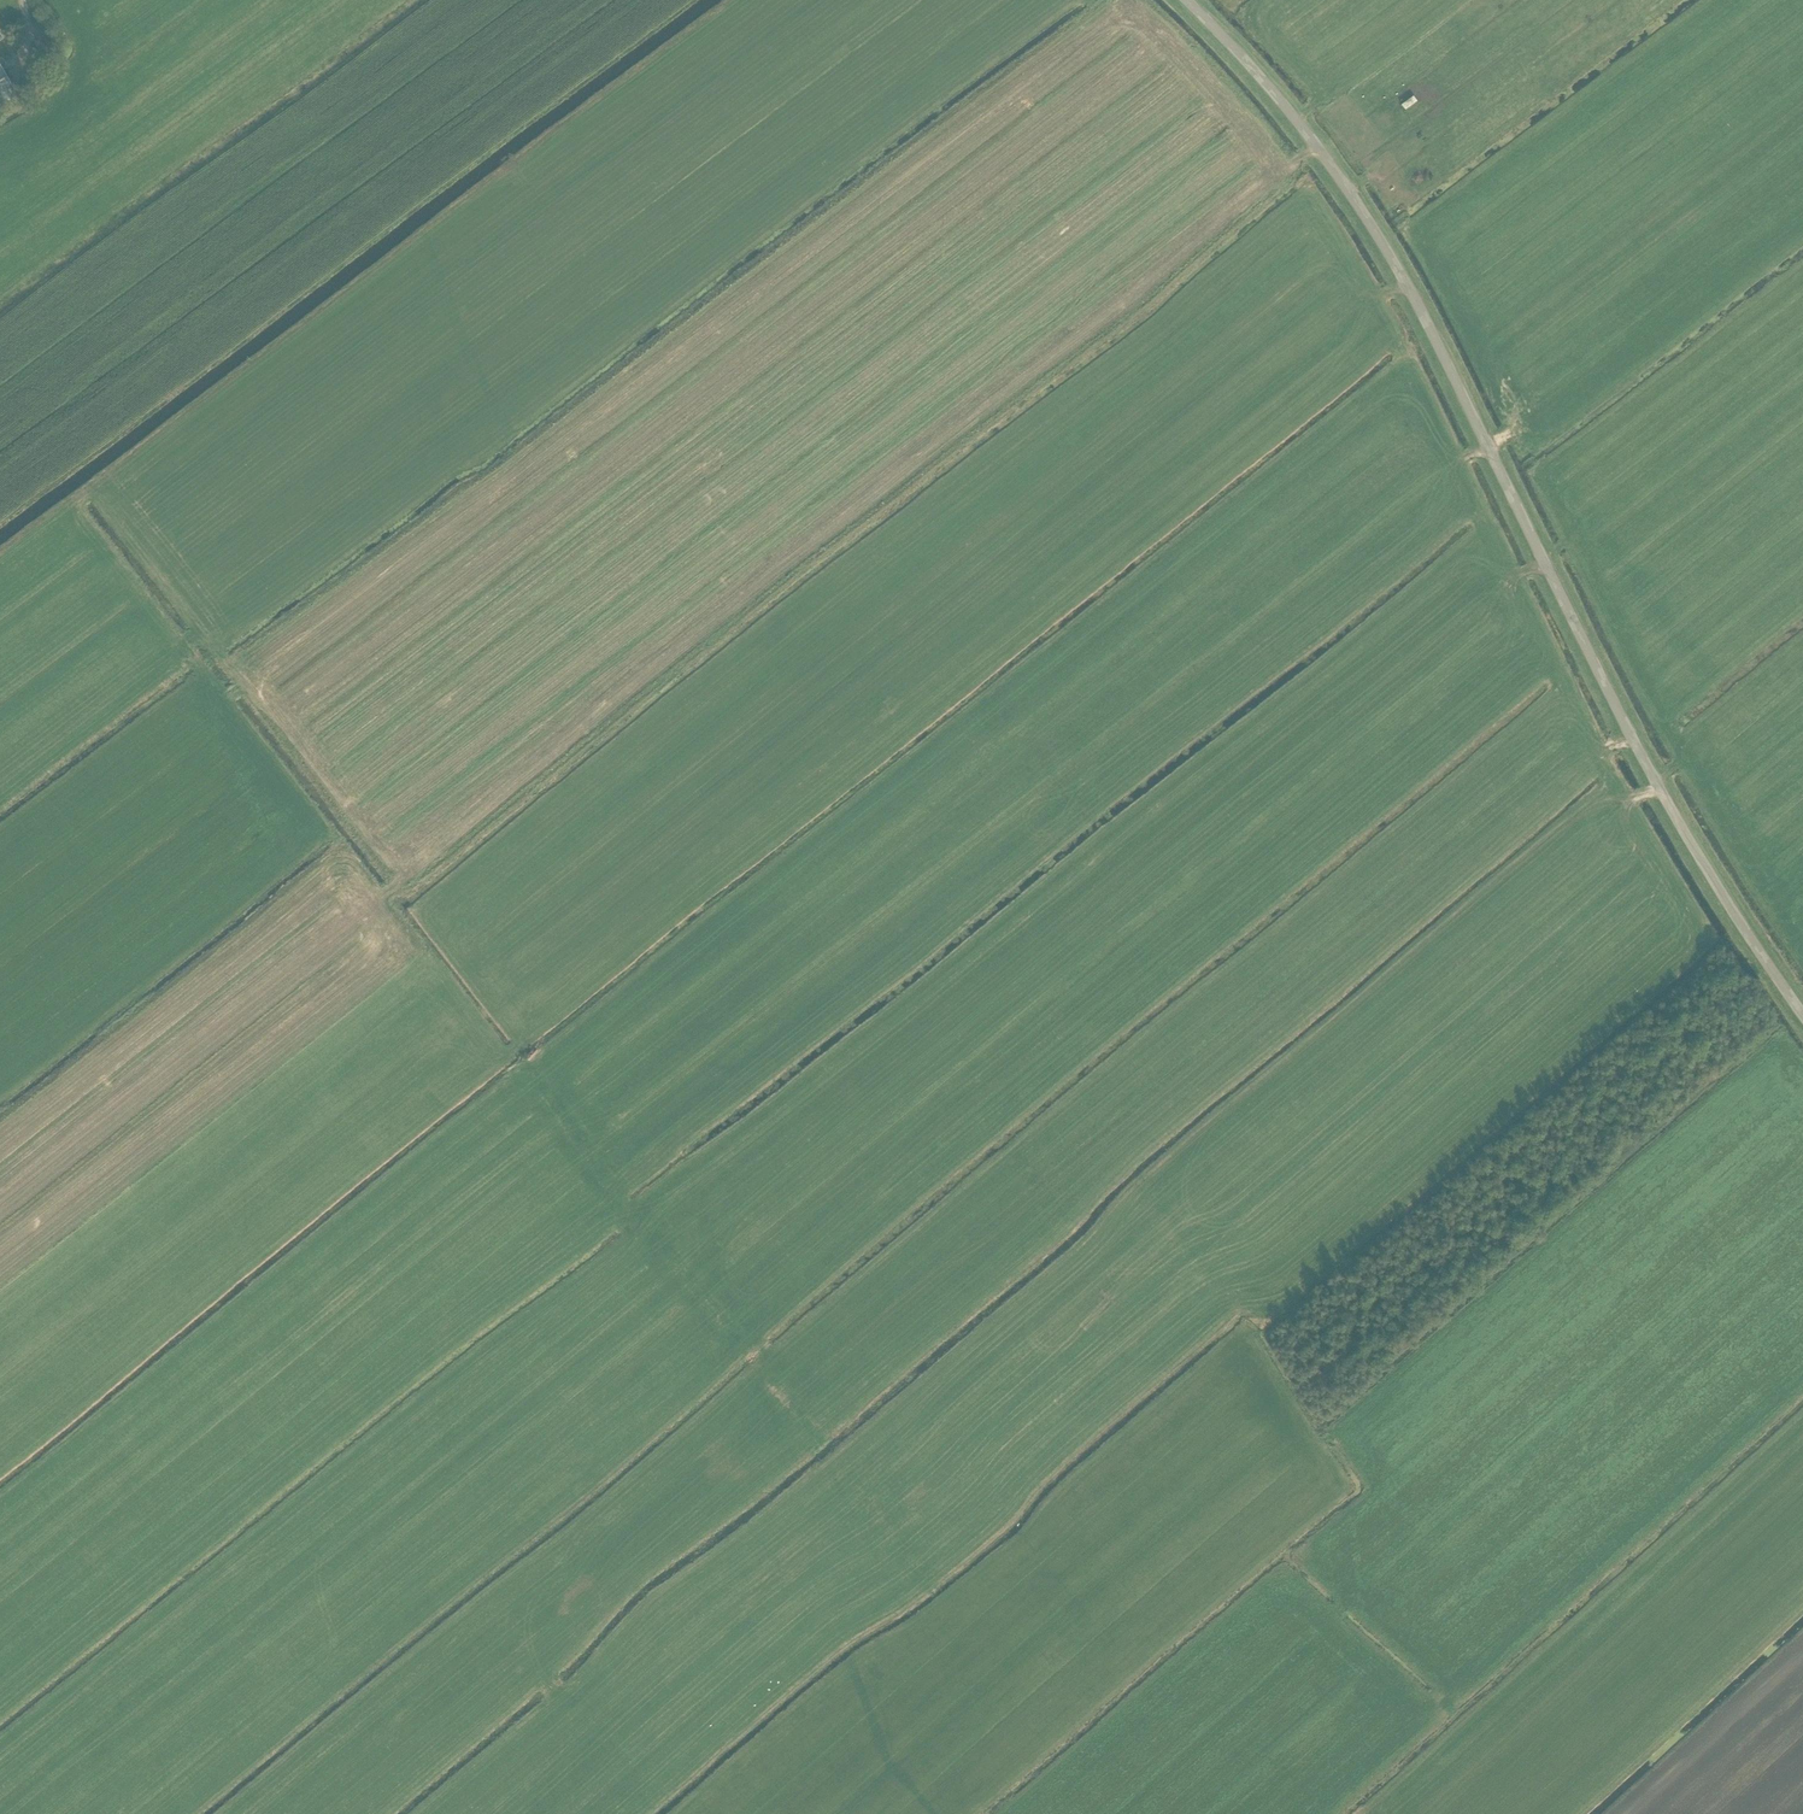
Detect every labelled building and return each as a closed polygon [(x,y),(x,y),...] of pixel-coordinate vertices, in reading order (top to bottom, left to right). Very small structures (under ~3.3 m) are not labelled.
[(0,66),(0,103),(16,94),(0,66)]
